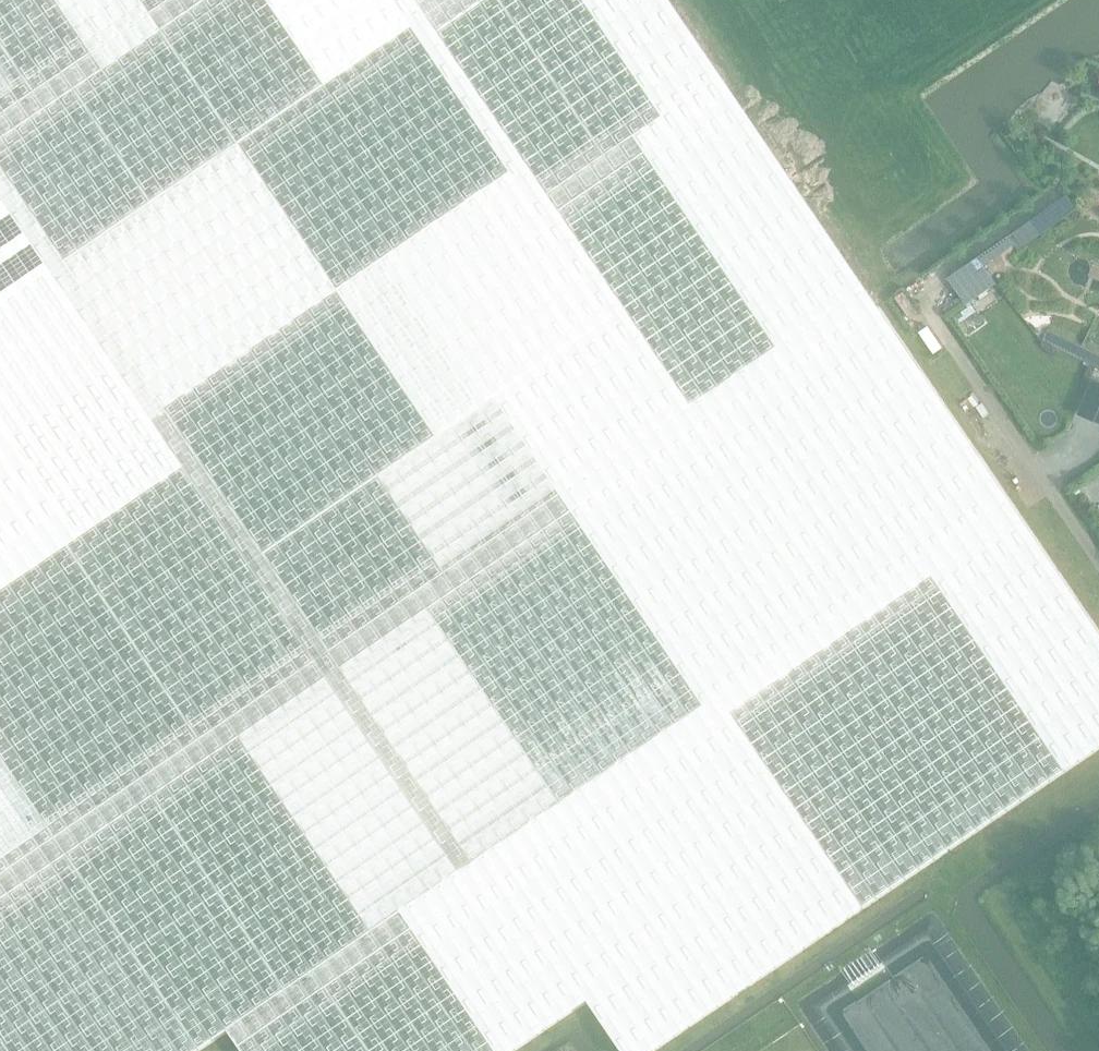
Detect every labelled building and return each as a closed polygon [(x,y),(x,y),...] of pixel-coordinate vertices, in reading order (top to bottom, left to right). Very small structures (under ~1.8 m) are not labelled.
[(678,0),(0,0),(0,1050),(222,1050),(231,1045),(234,1050),(545,1050),(556,1043),(599,1014),(624,1050),(688,1050),(1098,771),(1098,608),(678,0)] [(1066,194),(977,257),(983,266),(1014,245),(1017,250),(1075,209),(1066,194)] [(977,257),(947,278),(965,304),(969,302),(996,283),(983,266),(977,257)] [(967,307),(955,316),(959,322),(958,323),(966,334),(983,323),(969,302),(965,304),(967,307)] [(1042,341),(1098,369),(1098,355),(1048,330),(1042,341)] [(1098,422),(1098,386),(1093,384),(1080,414),(1098,422)]
